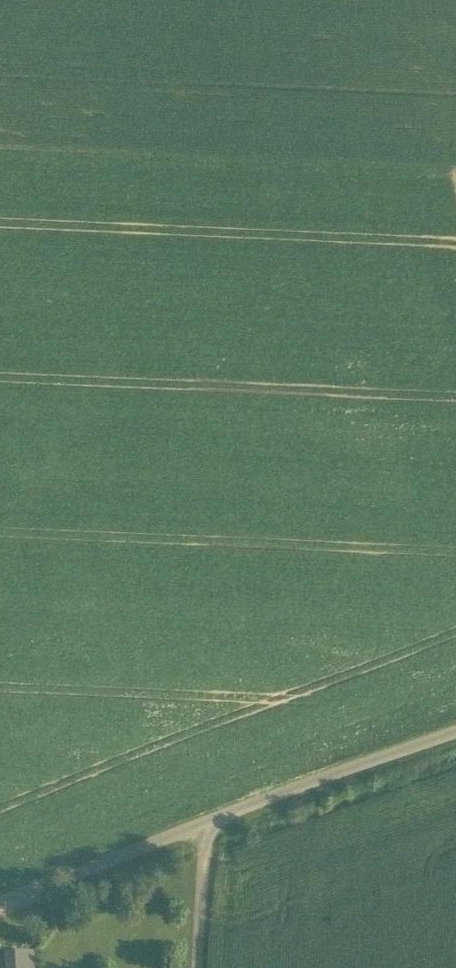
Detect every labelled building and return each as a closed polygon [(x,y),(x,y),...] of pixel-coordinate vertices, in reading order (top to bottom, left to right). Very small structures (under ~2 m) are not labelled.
[(7,957),(8,967),(33,967),(32,955),(7,957)]
